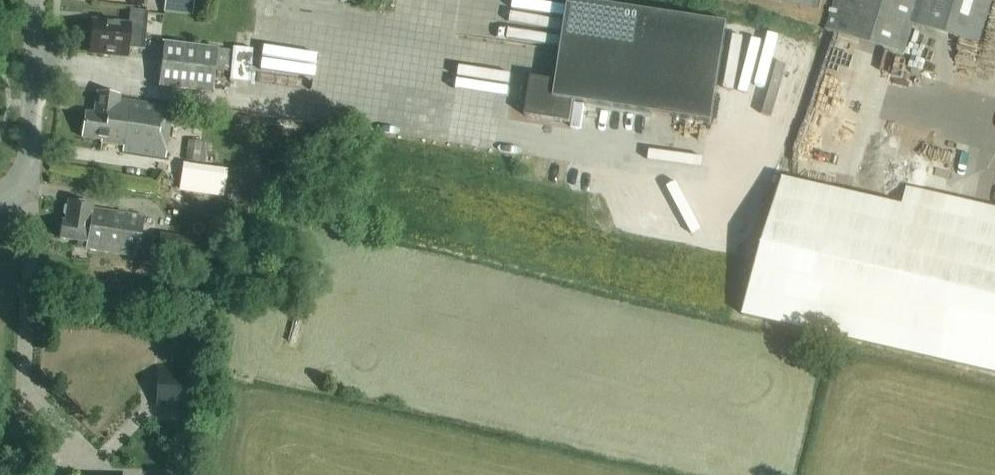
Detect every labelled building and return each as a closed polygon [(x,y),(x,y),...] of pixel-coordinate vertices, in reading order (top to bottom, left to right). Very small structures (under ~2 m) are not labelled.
[(165,11),(192,15),(194,0),(166,0),(165,11)] [(713,123),(728,24),(570,0),(557,84),(532,80),(527,116),(571,123),(574,102),(713,123)] [(823,0),(765,0),(820,12),(823,0)] [(922,0),(836,0),(826,30),(904,55),(914,24),(922,0)] [(992,0),(922,0),(914,24),(979,44),(992,0)] [(94,21),(91,53),(126,56),(127,48),(143,49),(147,13),(129,11),(128,24),(94,21)] [(230,73),(232,50),(164,42),(159,86),(214,92),(217,71),(230,73)] [(166,158),(173,107),(120,100),(121,96),(98,93),(95,114),(86,112),(83,137),(102,140),(101,143),(124,146),(123,152),(166,158)] [(208,142),(188,140),(185,161),(205,163),(208,142)] [(994,373),(994,228),(782,179),(742,315),(994,373)] [(84,248),(138,257),(144,218),(93,210),(94,206),(69,202),(68,206),(65,207),(64,214),(67,217),(66,220),(63,220),(63,225),(60,226),(59,233),(61,235),(60,239),(85,243),(84,248)] [(736,227),(738,218),(687,206),(685,215),(736,227)] [(190,366),(157,365),(156,396),(189,397),(190,366)]
